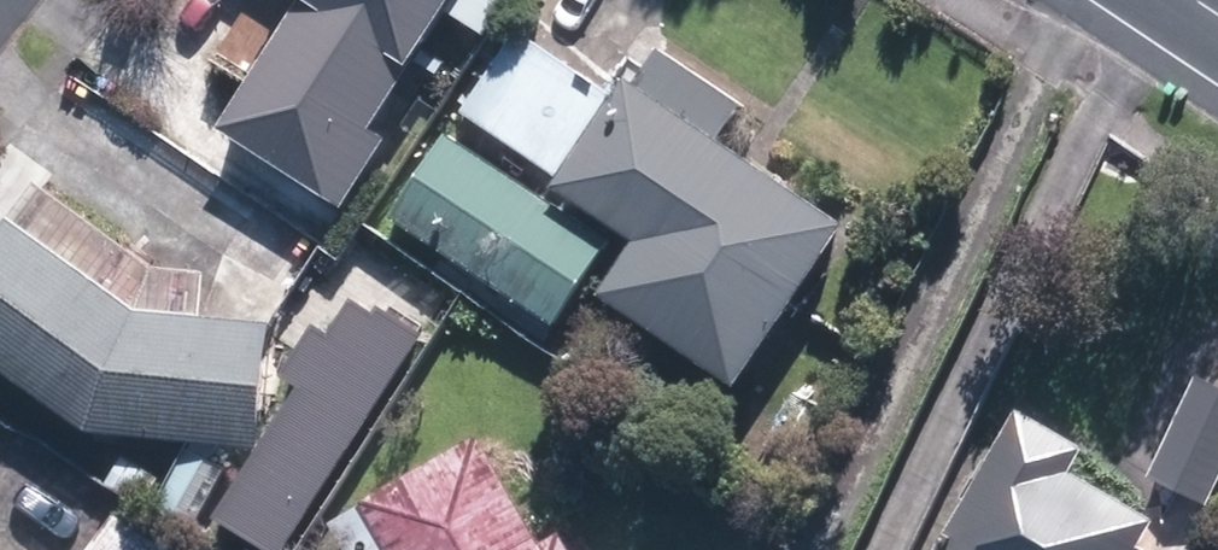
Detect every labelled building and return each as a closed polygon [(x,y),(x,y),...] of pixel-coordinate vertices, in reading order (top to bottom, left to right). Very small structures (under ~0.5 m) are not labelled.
[(372,129),(453,0),(302,0),(220,129),(345,207),(388,139),(372,129)] [(555,177),(611,93),(522,33),(466,118),(555,177)] [(741,101),(662,48),(637,85),(629,80),(556,188),(633,240),(599,291),(734,382),(842,222),(716,137),(741,101)] [(611,241),(448,134),(392,219),(555,326),(611,241)] [(152,267),(39,181),(9,219),(6,217),(0,225),(0,369),(90,433),(257,448),(269,317),(203,311),(204,270),(152,267)] [(445,291),(367,243),(324,312),(402,360),(445,291)] [(1196,372),(1152,474),(1212,499),(1217,486),(1217,381),(1196,372)] [(1024,410),(935,549),(1135,549),(1153,521),(1067,466),(1080,446),(1024,410)] [(560,531),(540,543),(478,437),(332,521),(349,549),(571,549),(560,531)] [(116,512),(91,549),(174,549),(116,512)]
